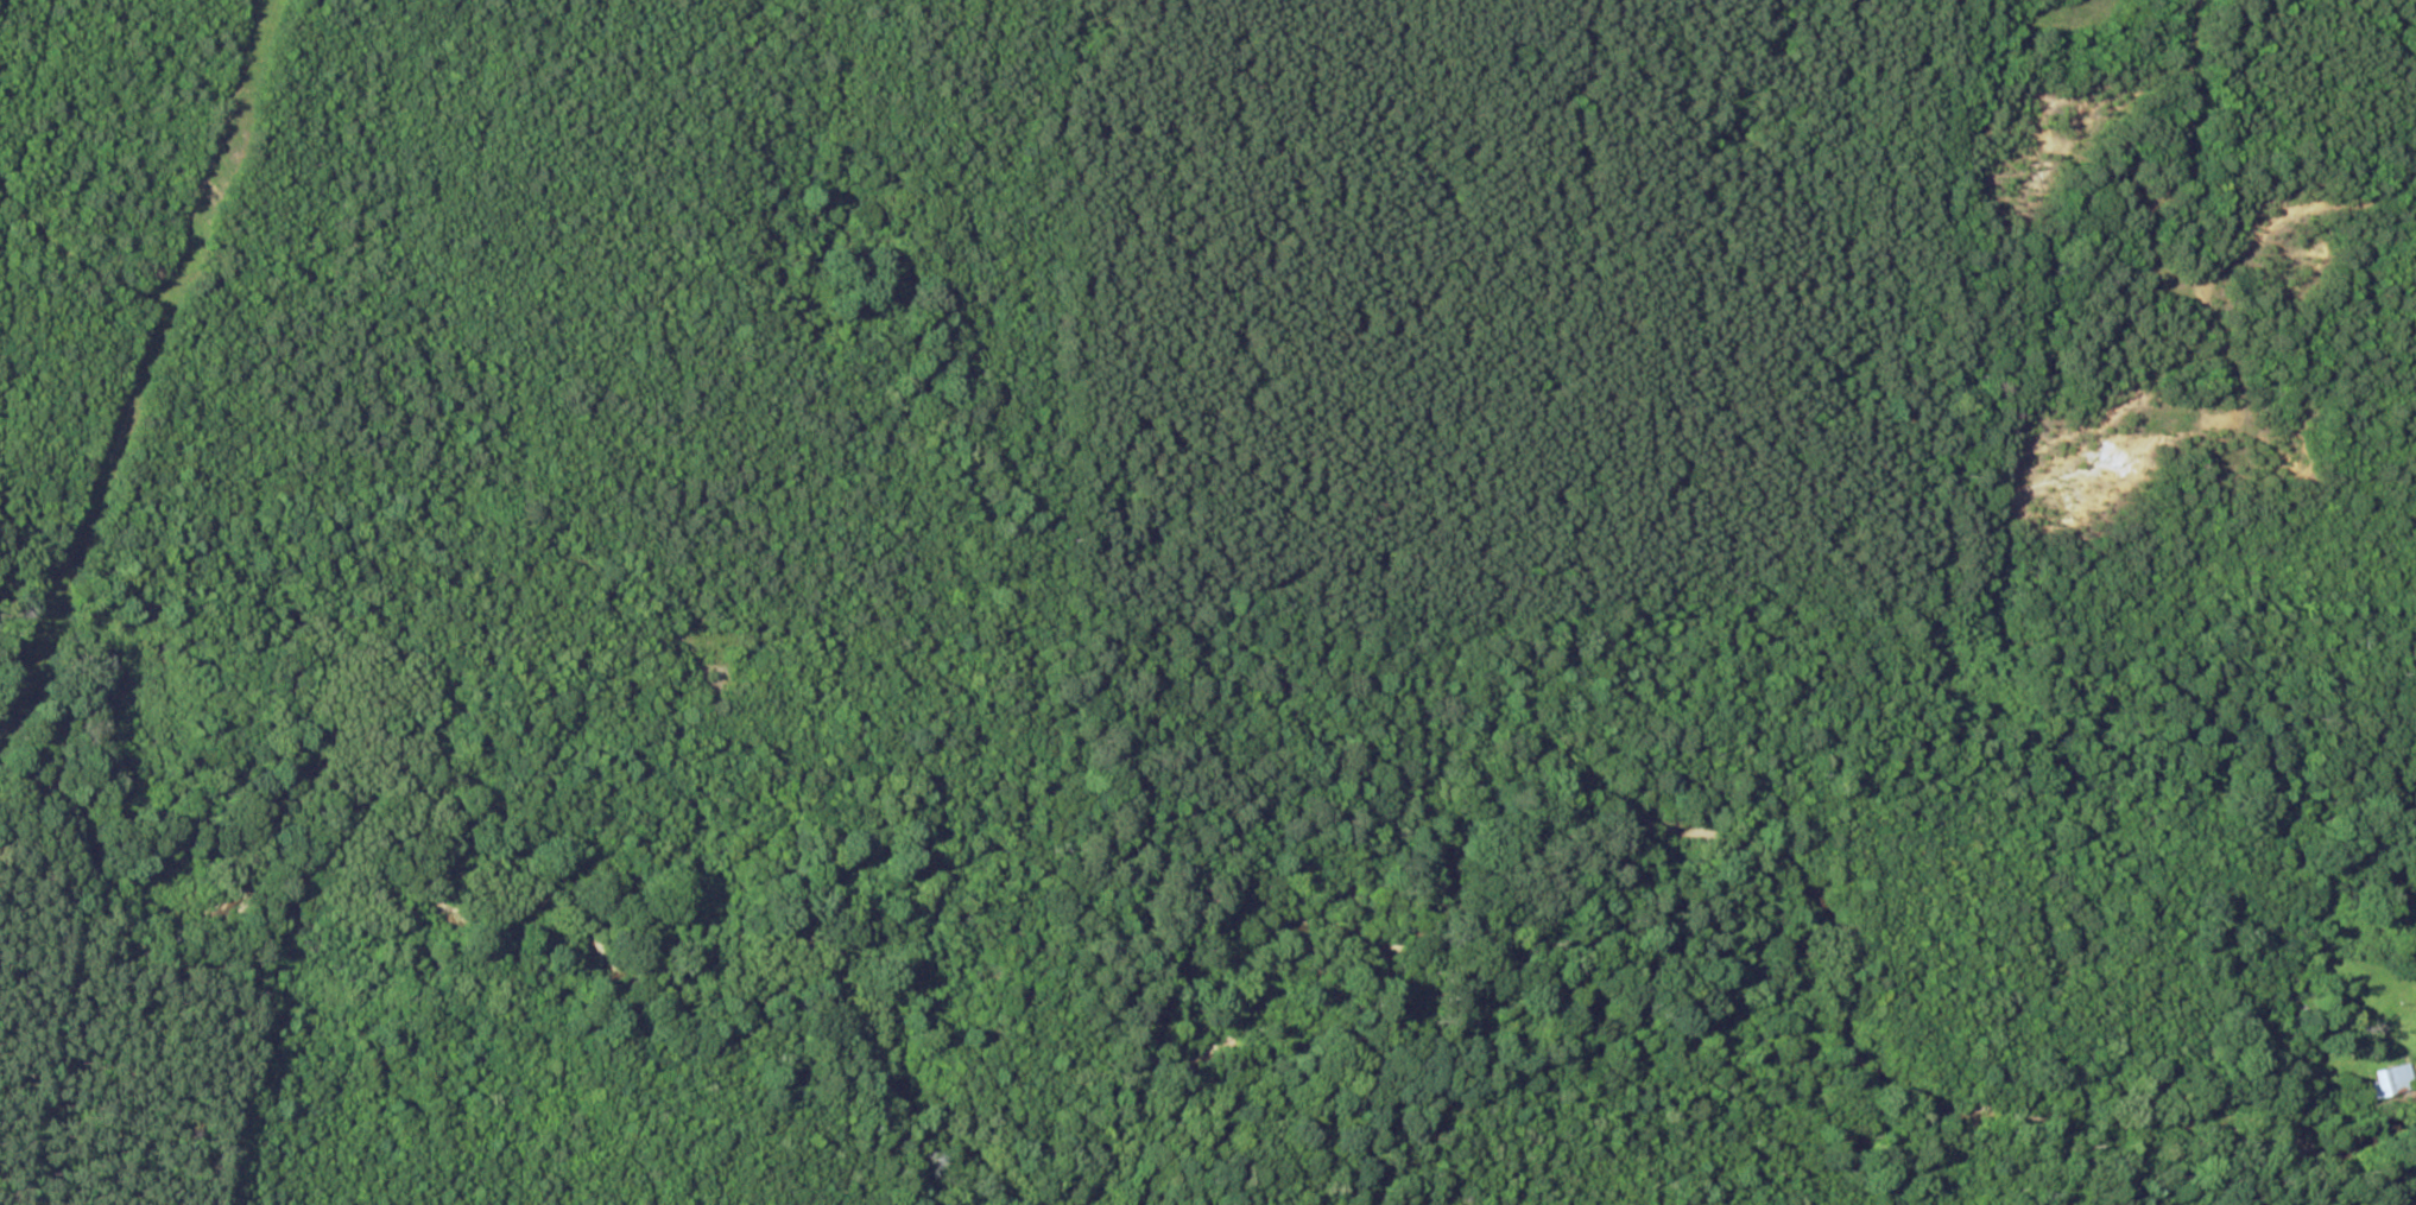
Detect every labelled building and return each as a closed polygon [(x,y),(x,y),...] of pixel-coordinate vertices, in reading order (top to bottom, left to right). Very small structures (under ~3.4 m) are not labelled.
[(2372,1072),(2378,1093),(2415,1083),(2409,1062),(2372,1072)]
